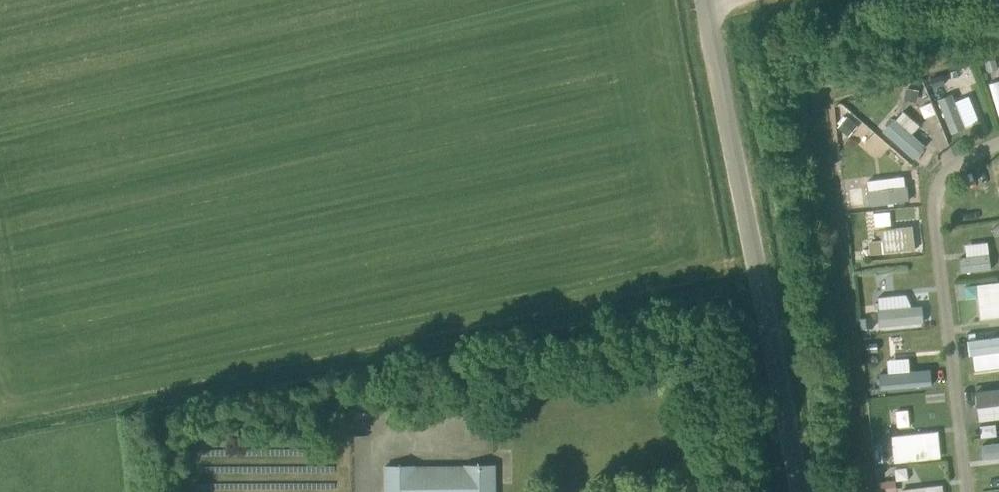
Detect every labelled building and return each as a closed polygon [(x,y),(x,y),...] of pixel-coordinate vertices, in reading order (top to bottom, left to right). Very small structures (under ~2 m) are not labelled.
[(987,82),(996,117),(998,116),(998,79),(987,82)] [(947,132),(978,121),(967,93),(953,99),(950,92),(934,98),(947,132)] [(911,134),(918,126),(898,107),(878,130),(910,159),(923,145),(911,134)] [(864,177),(865,203),(904,201),(903,176),(864,177)] [(888,211),(871,212),(872,225),(889,224),(888,211)] [(912,225),(877,226),(878,239),(866,240),(867,252),(912,250),(912,225)] [(987,241),(961,242),(962,255),(956,256),(956,271),(988,269),(987,241)] [(974,316),(998,316),(998,281),(974,281),(974,316)] [(968,370),(998,369),(998,336),(966,338),(968,370)] [(971,390),(973,406),(990,404),(992,416),(998,415),(998,386),(971,390)] [(886,435),(890,463),(939,456),(936,428),(886,435)] [(496,465),(384,465),(384,491),(496,491),(496,465)] [(941,482),(895,489),(896,491),(943,491),(941,482)]
